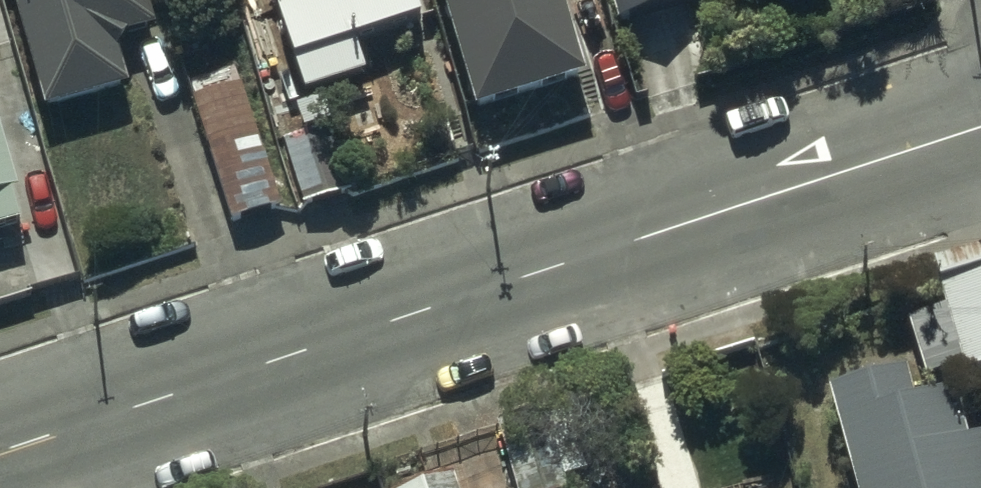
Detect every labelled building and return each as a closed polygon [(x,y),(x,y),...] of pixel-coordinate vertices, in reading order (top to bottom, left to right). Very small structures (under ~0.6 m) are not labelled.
[(38,115),(123,91),(110,46),(150,34),(140,0),(5,0),(38,115)] [(297,99),(362,79),(351,45),(417,25),(409,0),(267,0),(297,99)] [(471,106),(581,73),(559,0),(439,0),(471,106)] [(617,14),(670,0),(614,0),(617,14)] [(239,84),(190,99),(229,224),(278,209),(239,84)] [(329,125),(283,138),(300,200),(347,187),(329,125)] [(20,226),(0,157),(0,231),(20,226)] [(936,276),(964,369),(980,364),(980,368),(980,262),(936,276)] [(818,380),(849,487),(980,487),(980,437),(964,377),(910,392),(900,358),(818,380)] [(505,461),(514,487),(565,487),(551,447),(505,461)] [(448,477),(410,487),(452,487),(448,477)]
